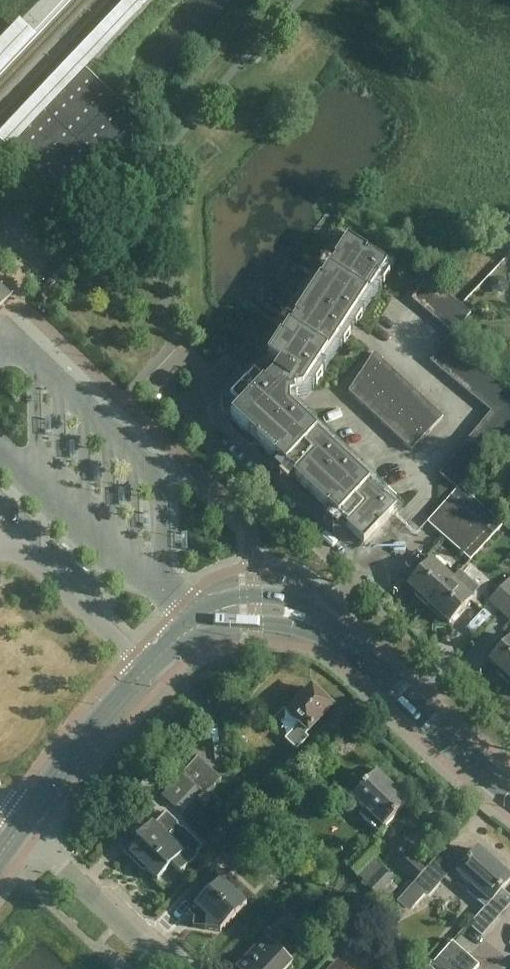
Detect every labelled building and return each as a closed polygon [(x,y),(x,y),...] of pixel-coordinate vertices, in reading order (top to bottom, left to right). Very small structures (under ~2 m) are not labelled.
[(37,33),(21,18),(0,41),(0,72),(37,33)] [(42,180),(73,210),(78,204),(148,130),(85,70),(10,150),(35,174),(33,176),(40,183),(42,180)] [(241,410),(231,421),(276,462),(286,471),(284,472),(285,480),(292,479),(293,478),(295,480),(328,512),(329,511),(330,512),(329,514),(329,522),(337,521),(338,520),(347,528),(347,529),(365,545),(397,511),(290,412),(290,403),(294,397),(304,395),(388,265),(349,240),(336,260),(336,261),(322,282),(322,281),(296,321),(282,343),(269,362),(271,364),(241,410)] [(428,524),(470,563),(503,527),(463,490),(509,434),(509,394),(449,342),(471,315),(426,277),(412,301),(453,335),(431,362),(492,413),(440,476),(457,490),(428,524)] [(12,300),(8,296),(0,289),(0,314),(12,300)] [(349,393),(412,452),(444,418),(375,354),(349,393)] [(427,608),(453,581),(432,562),(408,587),(417,595),(415,597),(426,607),(426,608),(427,608)] [(461,573),(453,581),(427,608),(428,609),(439,619),(441,617),(450,625),(473,600),(471,598),(479,590),(461,573)] [(8,588),(0,579),(0,596),(8,588)] [(490,602),(500,612),(509,601),(509,580),(490,602)] [(500,612),(509,621),(509,601),(500,612)] [(490,663),(498,671),(496,673),(508,683),(508,684),(509,682),(509,641),(490,663)] [(315,691),(313,689),(289,715),(300,725),(286,741),(298,752),(310,739),(306,736),(332,709),(324,701),(325,701),(323,699),(325,696),(318,690),(315,691)] [(182,775),(196,787),(206,797),(222,779),(198,758),(182,775)] [(379,834),(408,804),(377,774),(353,799),(365,810),(360,816),(379,834)] [(176,809),(196,787),(182,775),(162,797),(176,809)] [(127,852),(137,862),(158,882),(159,881),(159,880),(172,867),(181,876),(202,854),(186,837),(177,846),(154,824),(127,852)] [(357,879),(358,878),(373,862),(384,851),(373,840),(346,868),(357,879)] [(426,871),(414,886),(414,885),(401,899),(412,909),(415,905),(415,904),(426,893),(429,896),(444,879),(450,884),(458,875),(471,887),(467,892),(487,909),(502,892),(509,883),(509,879),(479,851),(470,861),(459,851),(448,863),(440,856),(426,871)] [(407,855),(395,869),(414,885),(414,886),(426,871),(407,855)] [(382,871),(373,862),(358,878),(367,887),(378,898),(394,882),(383,871),(382,871)] [(221,933),(248,905),(223,880),(225,878),(216,868),(201,884),(210,892),(188,914),(194,920),(193,929),(221,933)] [(350,943),(372,968),(376,968),(385,962),(361,934),(350,943)] [(294,965),(266,937),(236,968),(290,968),(294,965)] [(434,964),(433,963),(428,968),(477,968),(479,967),(457,947),(452,943),(434,964)]
